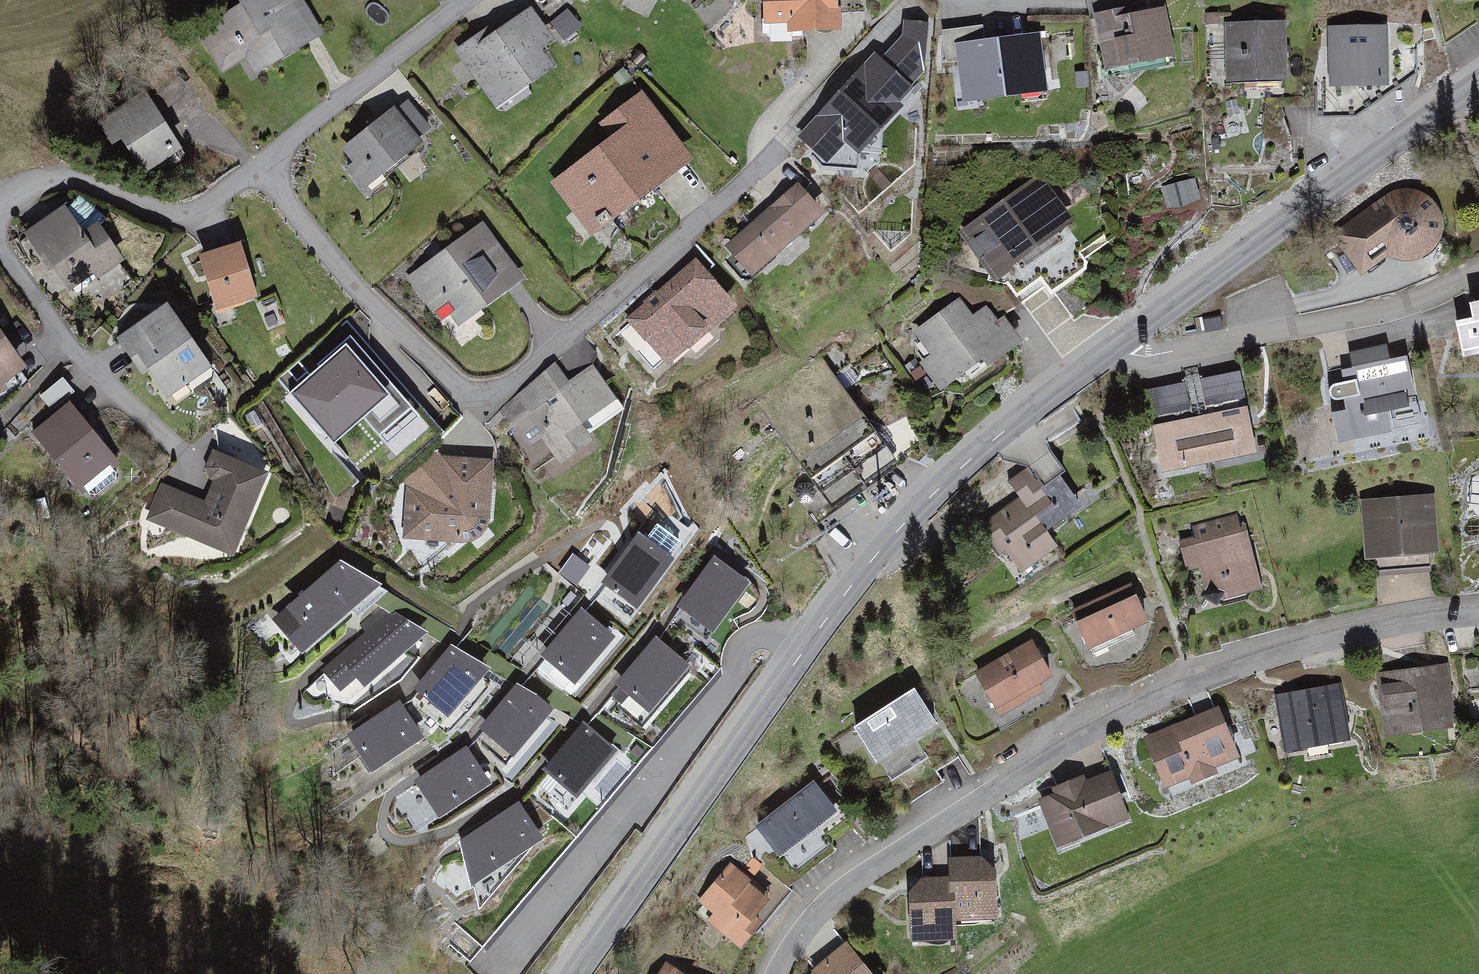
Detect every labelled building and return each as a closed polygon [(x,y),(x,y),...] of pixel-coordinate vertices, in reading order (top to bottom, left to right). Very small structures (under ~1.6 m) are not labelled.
[(254,85),(328,40),(303,0),(255,0),(243,7),(246,12),(201,39),(225,80),(244,68),(254,85)] [(769,31),(793,30),(793,42),(849,40),(847,0),(768,0),(769,31)] [(559,48),(536,16),(506,37),(499,28),(460,55),(504,118),(561,78),(546,56),(559,48)] [(1172,16),(1105,31),(1116,78),(1183,62),(1172,16)] [(909,21),(805,143),(835,168),(852,148),(873,165),(914,117),(900,105),(932,53),(909,21)] [(1292,26),(1228,28),(1231,91),(1295,88),(1292,26)] [(1393,33),(1339,30),(1336,87),(1391,89),(1393,33)] [(1045,44),(971,52),(978,106),(1052,97),(1045,44)] [(617,147),(558,192),(598,245),(700,169),(648,99),(605,131),(617,147)] [(152,101),(103,130),(108,138),(100,143),(109,157),(125,148),(146,185),(187,161),(152,101)] [(435,133),(414,108),(404,117),(400,111),(346,156),(358,170),(351,175),(370,198),(431,147),(426,140),(435,133)] [(1163,182),(1170,202),(1202,192),(1195,172),(1163,182)] [(1043,188),(974,237),(1008,284),(1077,234),(1043,188)] [(807,195),(740,249),(765,280),(832,226),(807,195)] [(1386,207),(1336,242),(1368,284),(1396,266),(1405,270),(1415,272),(1424,269),(1431,267),(1437,263),(1443,255),(1448,247),(1449,239),(1450,232),(1449,224),(1445,216),(1441,209),(1436,203),(1429,199),(1422,196),(1411,195),(1404,196),(1396,200),(1391,203),(1386,207)] [(49,274),(56,270),(74,297),(100,280),(104,286),(130,270),(101,225),(85,236),(69,212),(27,240),(49,274)] [(531,288),(487,227),(410,282),(444,330),(455,322),(464,335),(531,288)] [(247,249),(203,262),(220,320),(263,308),(247,249)] [(703,273),(637,331),(675,376),(742,318),(703,273)] [(981,306),(926,340),(959,393),(1013,359),(981,306)] [(1474,307),(1476,321),(1461,324),(1466,353),(1478,350),(1478,306),(1474,307)] [(217,378),(173,314),(123,347),(148,385),(157,380),(175,407),(217,378)] [(0,333),(0,399),(31,378),(0,333)] [(587,333),(559,352),(570,369),(598,350),(587,333)] [(893,460),(817,358),(758,401),(834,504),(893,460)] [(1405,358),(1345,373),(1347,383),(1342,385),(1348,410),(1332,414),(1339,440),(1389,428),(1384,409),(1405,404),(1402,390),(1413,388),(1405,358)] [(1208,399),(1247,389),(1240,361),(1201,372),(1208,399)] [(368,363),(309,396),(332,437),(391,404),(368,363)] [(596,368),(522,418),(561,474),(635,424),(596,368)] [(1191,376),(1151,378),(1152,406),(1192,404),(1191,376)] [(128,473),(74,408),(36,439),(90,504),(128,473)] [(1245,409),(1200,419),(1209,461),(1254,451),(1245,409)] [(1200,419),(1155,428),(1164,470),(1209,461),(1200,419)] [(278,485),(219,461),(211,481),(223,486),(214,509),(167,490),(151,530),(244,567),(278,485)] [(503,470),(444,462),(411,489),(415,547),(467,553),(487,551),(502,535),(503,470)] [(1023,499),(982,527),(999,552),(1006,547),(1021,569),(1054,546),(1042,529),(1076,505),(1058,479),(1040,491),(1026,471),(1011,481),(1023,499)] [(1447,562),(1441,501),(1365,508),(1370,568),(1447,562)] [(688,528),(671,516),(657,525),(645,541),(639,537),(607,581),(609,583),(600,595),(626,614),(668,559),(666,557),(688,528)] [(1240,518),(1193,531),(1197,546),(1184,549),(1194,583),(1207,580),(1211,594),(1230,597),(1233,607),(1268,599),(1251,536),(1247,535),(1240,518)] [(714,561),(674,617),(702,637),(743,581),(714,561)] [(342,564),(278,620),(287,631),(294,624),(308,640),(352,602),(362,613),(387,591),(342,564)] [(1145,625),(1125,585),(1067,613),(1087,654),(1145,625)] [(365,632),(324,668),(347,692),(363,679),(364,680),(402,647),(394,638),(405,629),(411,633),(414,627),(380,607),(359,625),(365,632)] [(582,613),(536,666),(563,689),(609,636),(582,613)] [(657,641),(611,693),(643,721),(688,669),(657,641)] [(1060,680),(1035,641),(977,677),(1001,716),(1060,680)] [(422,689),(411,700),(436,722),(483,667),(452,649),(420,687),(422,689)] [(1453,665),(1378,673),(1385,740),(1460,732),(1453,665)] [(1341,683),(1274,697),(1287,756),(1353,742),(1341,683)] [(535,697),(518,688),(485,727),(487,729),(477,739),(502,760),(547,708),(535,697)] [(916,692),(853,733),(878,771),(941,731),(916,692)] [(544,715),(564,726),(570,716),(550,704),(544,715)] [(399,706),(353,736),(372,765),(418,735),(399,706)] [(1220,708),(1144,737),(1166,793),(1191,783),(1194,789),(1220,778),(1218,772),(1241,763),(1220,708)] [(584,727),(539,779),(566,802),(610,749),(584,727)] [(465,751),(420,781),(439,811),(485,780),(465,751)] [(1054,794),(1039,800),(1058,851),(1132,823),(1121,795),(1112,772),(1087,781),(1085,776),(1052,789),(1054,794)] [(840,812),(814,780),(757,827),(783,858),(840,812)] [(518,807),(463,842),(478,902),(530,841),(537,836),(518,807)] [(730,864),(699,901),(747,942),(779,905),(730,864)] [(913,905),(916,948),(964,950),(966,932),(1006,930),(1008,890),(992,866),(956,867),(956,887),(928,886),(915,900),(913,905)] [(849,949),(819,973),(874,973),(871,970),(849,949)] [(665,961),(657,973),(685,973),(665,961)]
